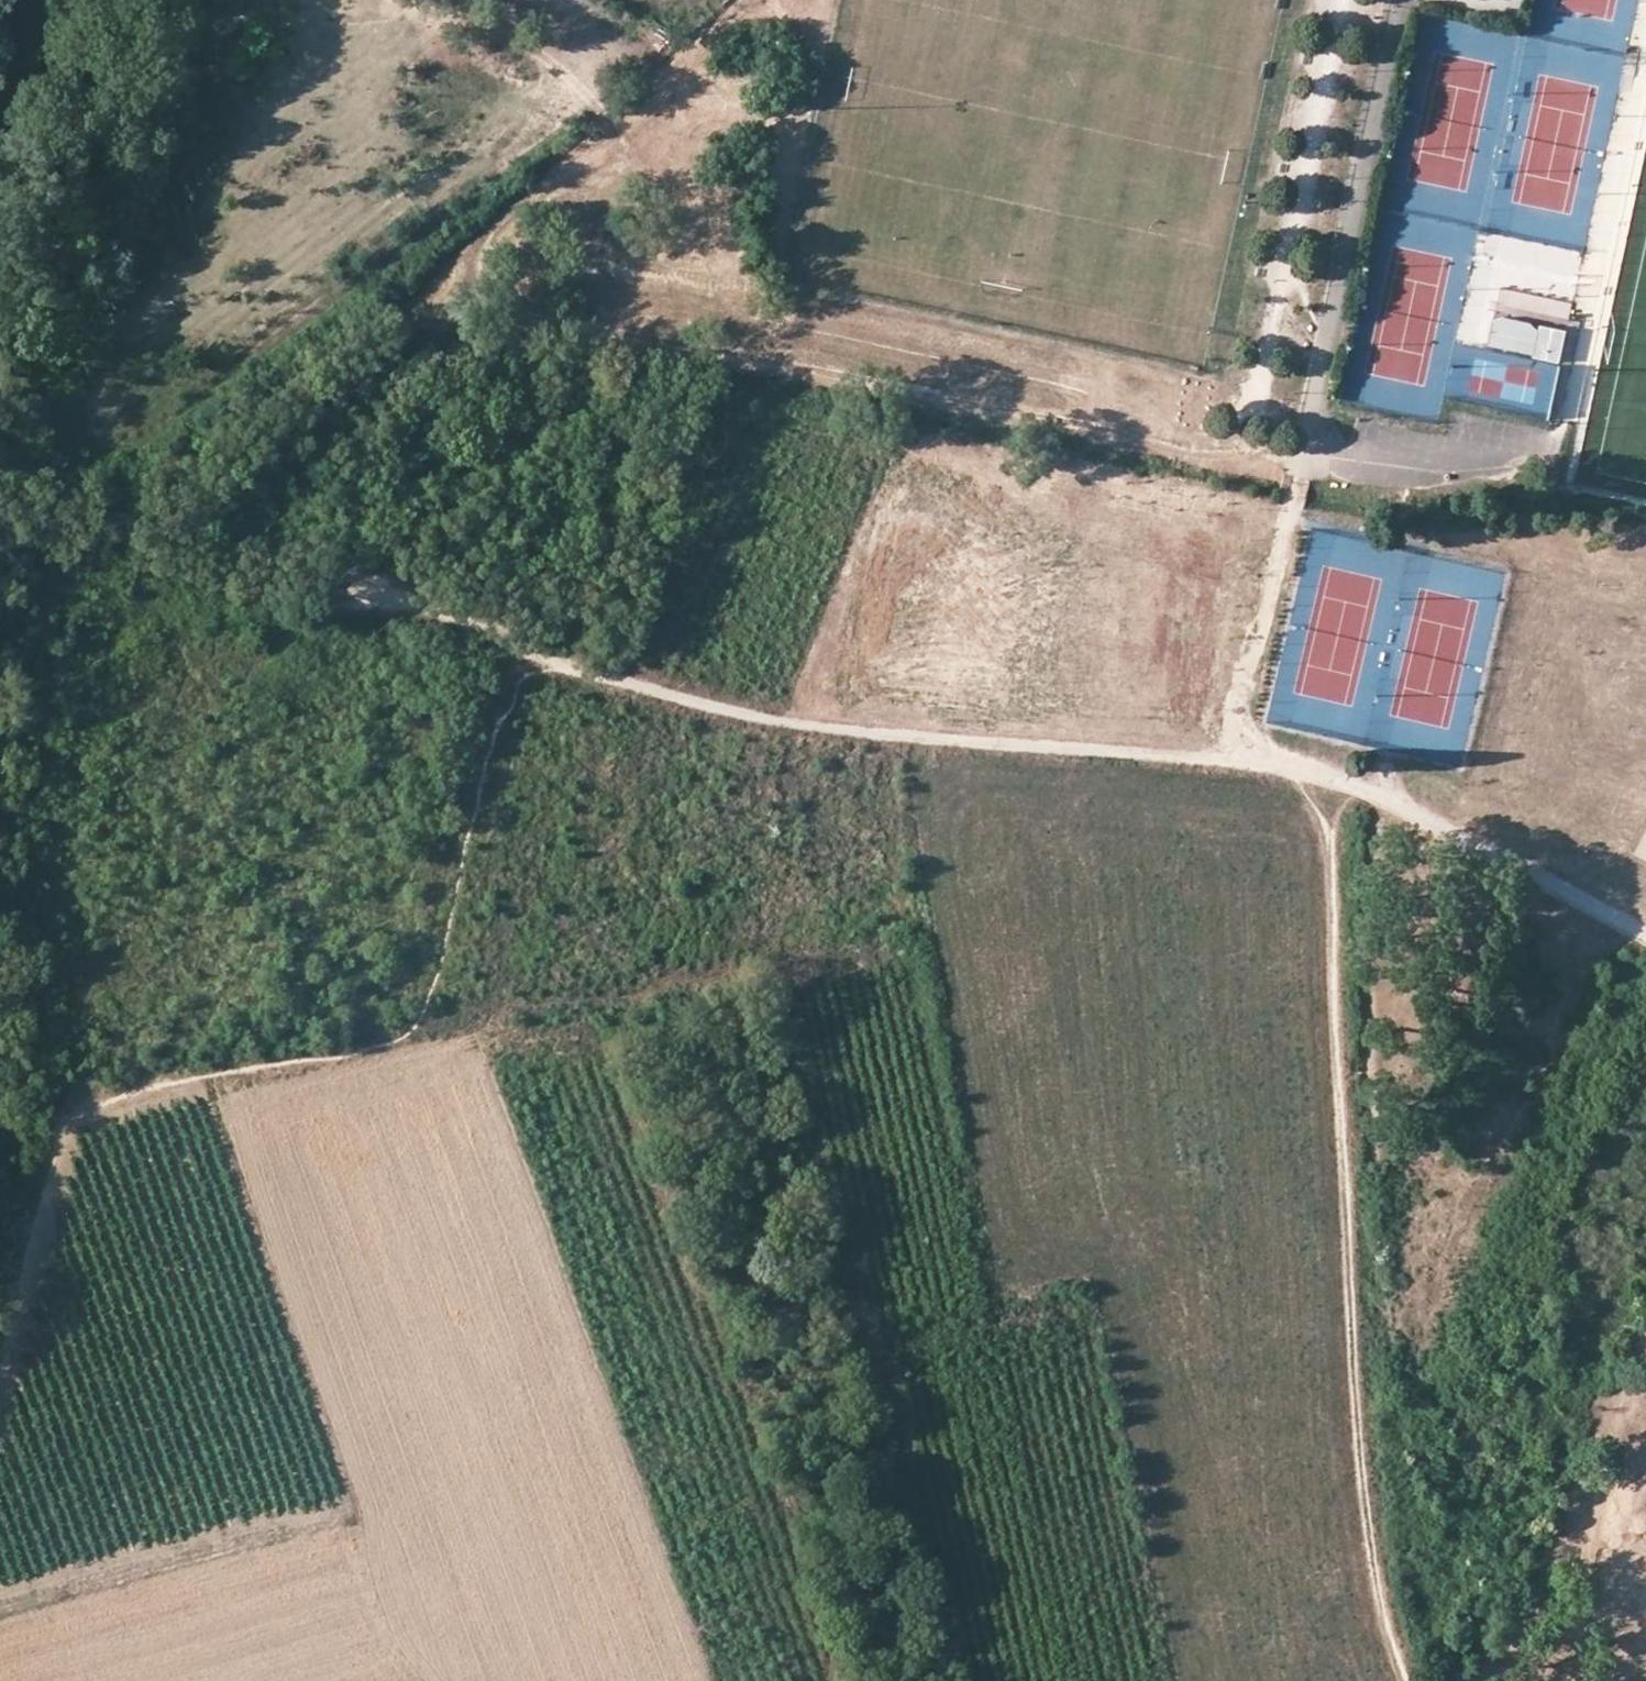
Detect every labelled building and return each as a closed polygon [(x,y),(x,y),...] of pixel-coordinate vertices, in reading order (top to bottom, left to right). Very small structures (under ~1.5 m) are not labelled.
[(1494,350),(1536,359),(1563,363),(1568,331),(1542,326),(1541,329),(1531,320),(1512,319),(1500,323),(1494,350)]
